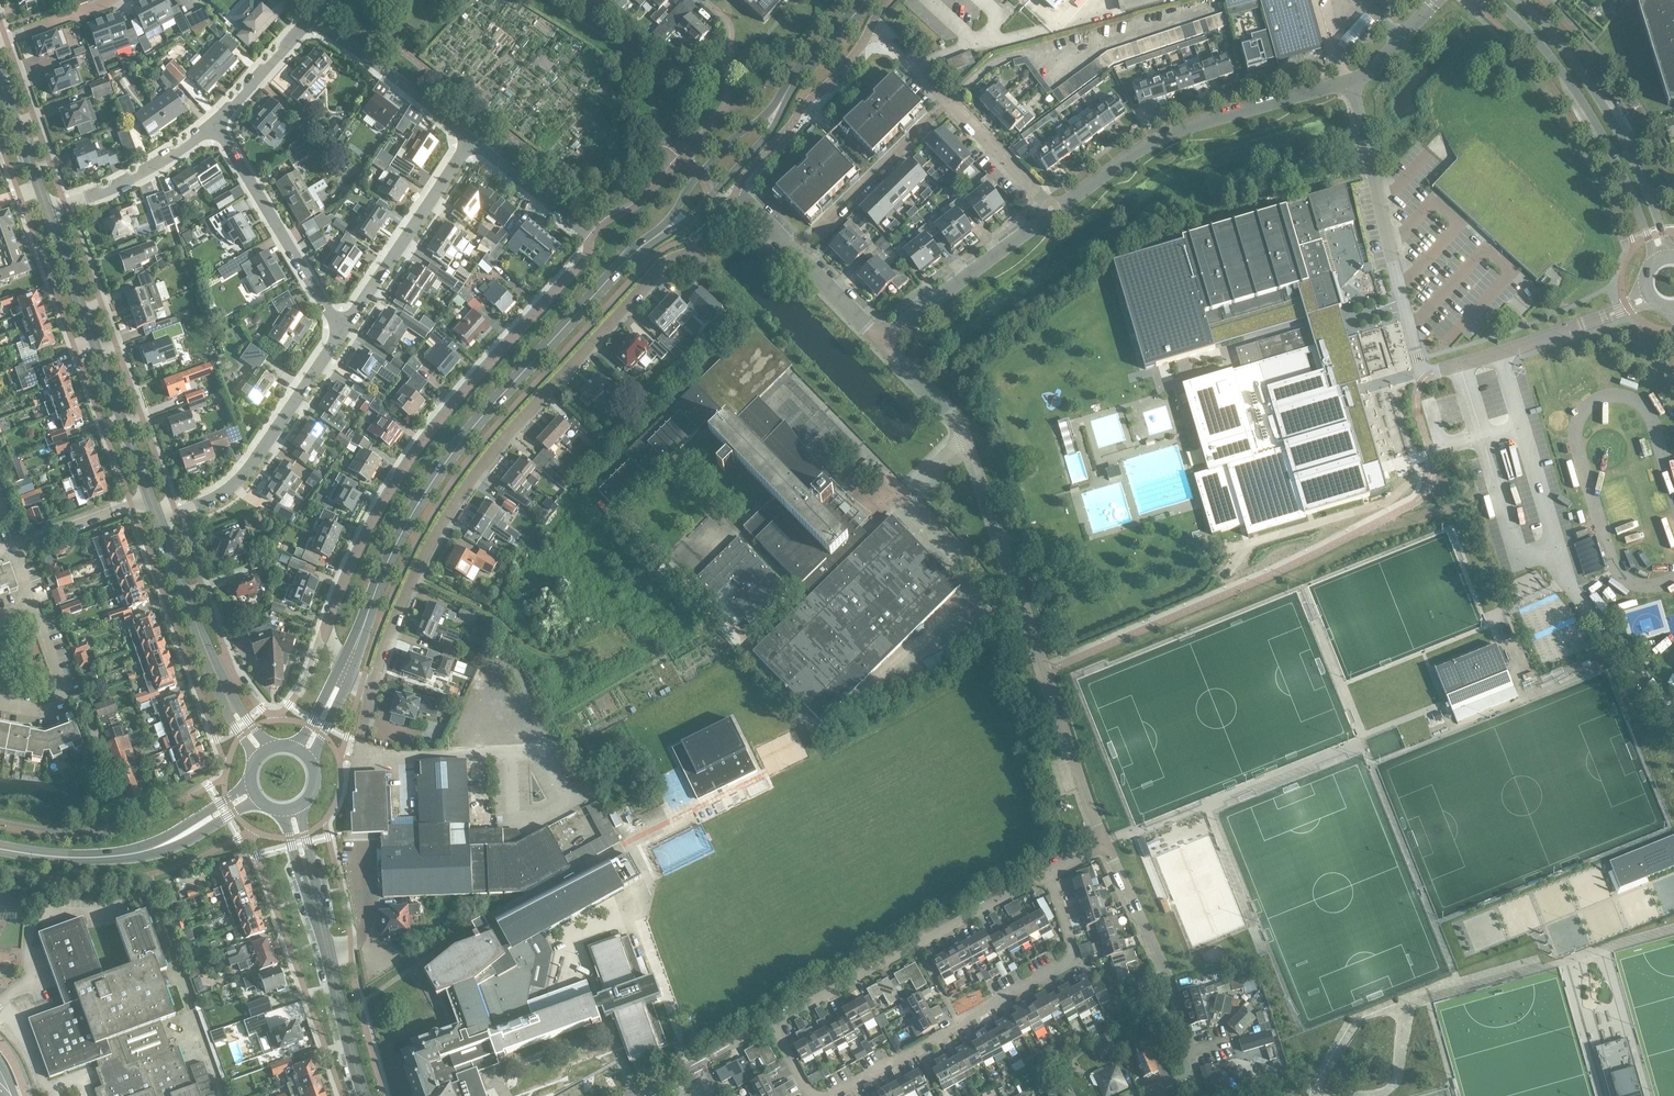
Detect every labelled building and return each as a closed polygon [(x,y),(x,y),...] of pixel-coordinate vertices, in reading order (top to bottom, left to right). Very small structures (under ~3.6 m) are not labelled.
[(20,6),(26,4),(28,11),(38,7),(35,1),(37,0),(18,0),(20,6)] [(164,0),(148,0),(146,1),(160,26),(174,19),(164,0)] [(646,2),(656,11),(651,17),(656,23),(667,12),(662,7),(669,0),(647,0),(646,2)] [(763,23),(785,0),(738,0),(763,23)] [(1064,0),(1045,0),(1055,9),(1064,0)] [(1158,0),(1123,0),(1126,11),(1126,12),(1127,12),(1128,13),(1157,5),(1158,4),(1159,4),(1159,3),(1158,0)] [(1260,1),(1260,0),(1224,0),(1227,9),(1227,10),(1260,1)] [(1275,54),(1277,62),(1285,60),(1300,56),(1315,52),(1324,49),(1310,0),(1260,0),(1260,1),(1268,30),(1275,54)] [(1389,5),(1394,0),(1368,0),(1383,13),(1389,5)] [(1640,8),(1637,9),(1668,107),(1673,105),(1673,0),(1665,0),(1640,8)] [(160,26),(146,1),(132,8),(146,34),(160,26)] [(268,5),(264,9),(261,7),(252,17),(242,7),(232,18),(244,30),(238,37),(249,47),(282,12),(283,3),(269,1),(268,5)] [(678,27),(697,44),(710,31),(681,3),(663,23),(652,34),(661,39),(672,28),(675,30),(678,27)] [(198,26),(192,15),(191,13),(184,17),(191,30),(198,26)] [(1223,28),(1229,26),(1225,13),(1219,15),(1223,28)] [(1375,23),(1364,14),(1341,41),(1350,49),(1375,23)] [(118,15),(104,20),(115,52),(139,43),(138,41),(133,30),(125,33),(118,15)] [(1216,30),(1218,29),(1223,28),(1219,15),(1212,17),(1216,30)] [(1212,40),(1221,37),(1218,29),(1216,30),(1212,17),(1205,20),(1209,32),(1212,40)] [(190,32),(183,19),(175,23),(182,36),(190,32)] [(115,52),(104,20),(89,25),(100,57),(115,52)] [(1209,32),(1205,20),(1199,22),(1203,34),(1209,32)] [(1203,34),(1199,22),(1193,24),(1197,36),(1203,34)] [(227,35),(214,23),(209,29),(222,41),(227,35)] [(1187,26),(1191,38),(1197,36),(1193,24),(1187,26)] [(1191,38),(1187,26),(1181,28),(1185,40),(1191,38)] [(1175,30),(1179,42),(1185,40),(1181,28),(1175,30)] [(1173,44),(1179,42),(1175,30),(1168,32),(1173,44)] [(1265,57),(1275,54),(1268,30),(1251,35),(1251,36),(1253,35),(1255,44),(1242,48),(1244,56),(1248,70),(1249,70),(1263,66),(1267,65),(1265,57)] [(1173,44),(1168,32),(1162,34),(1166,47),(1173,44)] [(62,49),(56,33),(33,42),(34,45),(32,45),(36,55),(38,55),(39,58),(46,55),(47,56),(54,53),(54,52),(55,52),(58,60),(71,55),(68,47),(62,49)] [(1155,36),(1159,49),(1166,47),(1162,34),(1155,36)] [(1149,38),(1153,51),(1159,49),(1155,36),(1149,38)] [(152,49),(145,37),(138,41),(139,43),(144,53),(152,49)] [(1147,53),(1153,51),(1149,38),(1143,41),(1147,53)] [(231,49),(222,41),(203,61),(220,77),(228,69),(230,71),(238,63),(228,53),(231,49)] [(1147,53),(1143,41),(1137,43),(1141,55),(1147,53)] [(1141,55),(1137,43),(1131,45),(1135,57),(1141,55)] [(1124,47),(1128,60),(1135,57),(1131,45),(1124,47)] [(1121,62),(1128,60),(1124,47),(1116,49),(1121,62)] [(1113,64),(1121,62),(1116,49),(1107,53),(1113,64)] [(308,90),(321,75),(323,76),(325,76),(330,70),(330,68),(328,66),(330,64),(315,51),(291,78),(300,86),(290,97),(303,109),(315,96),(308,90)] [(947,62),(951,72),(975,64),(971,52),(947,62)] [(1214,60),(1220,79),(1233,74),(1227,56),(1219,58),(1217,52),(1212,54),(1214,60)] [(1109,68),(1113,64),(1107,53),(1101,57),(1109,68)] [(197,55),(189,63),(194,67),(202,59),(197,55)] [(1109,68),(1101,57),(1096,61),(1104,72),(1109,68)] [(1025,65),(1031,73),(1035,70),(1026,58),(1014,61),(1015,67),(1025,65)] [(75,87),(70,71),(76,69),(73,60),(60,65),(63,73),(62,74),(61,73),(54,75),(54,76),(47,79),(48,82),(46,83),(49,93),(51,92),(52,95),(75,87)] [(1121,70),(1136,65),(1134,60),(1119,65),(1121,70)] [(1200,65),(1207,83),(1220,79),(1214,60),(1200,65)] [(106,74),(101,61),(94,63),(99,77),(106,74)] [(215,87),(213,85),(220,77),(203,61),(188,76),(207,95),(215,87)] [(1104,72),(1096,61),(1090,65),(1098,76),(1104,72)] [(1098,76),(1090,65),(1085,69),(1093,80),(1098,76)] [(1193,88),(1187,69),(1179,72),(1177,65),(1172,67),(1180,92),(1193,88)] [(1187,69),(1193,88),(1207,83),(1200,65),(1187,69)] [(173,66),(168,72),(180,85),(185,79),(173,66)] [(1158,72),(1160,78),(1167,97),(1180,92),(1172,67),(1158,72)] [(1093,80),(1085,69),(1079,73),(1087,84),(1093,80)] [(1035,70),(1031,73),(1039,84),(1040,83),(1044,81),(1035,70)] [(167,95),(153,104),(167,124),(176,117),(175,115),(183,109),(171,92),(175,89),(180,85),(168,72),(163,76),(159,79),(166,88),(164,90),(167,95)] [(1074,77),(1082,88),(1087,84),(1079,73),(1074,77)] [(1077,91),(1082,88),(1074,77),(1069,81),(1077,91)] [(873,157),(923,108),(893,78),(844,126),(873,157)] [(1096,87),(1103,82),(1100,78),(1093,83),(1096,87)] [(1147,82),(1154,101),(1167,97),(1160,78),(1147,82)] [(112,95),(107,81),(90,87),(94,97),(104,93),(106,97),(112,95)] [(1040,83),(1039,84),(1047,95),(1052,92),(1044,81),(1040,83)] [(1063,85),(1071,95),(1077,91),(1069,81),(1063,85)] [(1154,101),(1147,82),(1133,87),(1140,106),(1154,101)] [(990,112),(1004,98),(1009,94),(999,83),(980,102),(990,112)] [(912,84),(907,88),(920,102),(925,98),(912,84)] [(1071,95),(1063,85),(1058,89),(1066,99),(1071,95)] [(1085,95),(1092,90),(1089,86),(1082,91),(1085,95)] [(1066,99),(1058,89),(1052,93),(1060,104),(1066,99)] [(125,120),(136,116),(128,95),(117,100),(125,120)] [(363,113),(376,123),(374,125),(374,128),(376,130),(378,131),(380,132),(382,131),(384,130),(384,129),(398,112),(377,95),(363,113)] [(1103,105),(1115,121),(1126,113),(1115,97),(1108,102),(1104,96),(1100,100),(1103,105)] [(1066,103),(1069,107),(1077,101),(1074,97),(1066,103)] [(1000,122),(1014,108),(1004,98),(990,112),(1000,122)] [(265,138),(271,131),(276,134),(275,137),(280,142),(290,131),(279,122),(286,115),(270,101),(249,124),(265,138)] [(1069,107),(1066,103),(1059,108),(1062,112),(1069,107)] [(158,130),(167,124),(153,104),(134,117),(146,135),(156,128),(158,130)] [(91,123),(88,115),(85,105),(61,113),(67,131),(78,127),(81,136),(92,133),(90,124),(91,123)] [(1092,114),(1104,130),(1115,121),(1103,105),(1092,114)] [(844,126),(826,143),(856,174),(806,222),(811,227),(928,113),(923,108),(873,157),(844,126)] [(1014,108),(1000,122),(1010,132),(1014,128),(1020,133),(1034,118),(1029,113),(1024,116),(1023,115),(1022,116),(1014,108)] [(1044,119),(1047,123),(1054,118),(1051,114),(1044,119)] [(1104,130),(1092,114),(1081,122),(1093,138),(1104,130)] [(403,135),(410,123),(403,118),(395,130),(403,135)] [(1047,123),(1044,119),(1037,125),(1040,129),(1047,123)] [(335,121),(328,131),(335,136),(342,126),(335,121)] [(1093,138),(1081,122),(1070,130),(1081,146),(1093,138)] [(320,141),(326,134),(315,124),(309,131),(320,141)] [(419,139),(414,147),(429,157),(437,144),(430,139),(431,137),(416,126),(411,134),(419,139)] [(1033,127),(1021,136),(1024,140),(1036,132),(1033,127)] [(937,154),(954,138),(948,133),(947,134),(944,130),(928,145),(937,154)] [(1081,146),(1070,130),(1058,139),(1070,155),(1081,146)] [(915,146),(922,138),(918,134),(911,142),(915,146)] [(945,163),(961,148),(958,144),(959,143),(954,138),(937,154),(945,163)] [(1070,155),(1058,139),(1047,147),(1059,163),(1070,155)] [(1013,147),(1020,158),(1031,150),(1024,140),(1013,147)] [(91,142),(90,142),(89,141),(75,146),(77,152),(74,153),(79,167),(77,168),(77,172),(81,174),(85,172),(84,169),(97,164),(99,167),(109,163),(110,166),(118,163),(114,151),(106,154),(105,151),(101,153),(101,152),(95,154),(91,142)] [(302,147),(296,141),(288,148),(295,155),(303,148),(302,147)] [(806,222),(856,174),(826,143),(777,192),(806,222)] [(420,169),(429,157),(414,147),(409,156),(400,150),(391,164),(409,176),(413,170),(410,168),(413,164),(420,169)] [(965,163),(970,157),(967,153),(968,152),(963,147),(962,148),(961,148),(945,163),(959,178),(969,168),(965,163)] [(1059,163),(1047,147),(1035,156),(1047,172),(1059,163)] [(288,160),(292,167),(308,157),(304,150),(288,160)] [(1079,169),(1089,163),(1083,152),(1052,169),(1056,176),(1077,164),(1079,169)] [(927,164),(918,154),(913,159),(922,168),(927,164)] [(389,167),(376,158),(372,164),(384,172),(378,180),(384,184),(379,191),(397,203),(408,188),(390,175),(389,175),(385,172),(389,167)] [(206,192),(223,180),(210,160),(193,172),(192,173),(201,185),(200,186),(202,188),(203,188),(206,192)] [(926,177),(911,161),(902,170),(918,186),(926,177)] [(931,177),(936,173),(932,169),(927,173),(931,177)] [(183,198),(194,190),(196,193),(202,188),(200,186),(201,185),(192,173),(193,172),(192,170),(173,182),(183,198)] [(918,186),(902,170),(894,178),(910,193),(918,186)] [(287,202),(307,190),(297,173),(277,185),(287,202)] [(1003,205),(992,191),(998,186),(988,175),(977,184),(982,190),(978,193),(976,191),(976,192),(994,215),(1003,208),(1002,206),(1003,205)] [(910,193),(894,178),(886,186),(901,201),(910,193)] [(479,209),(482,212),(487,206),(481,201),(486,195),(485,194),(472,184),(465,194),(466,195),(455,208),(456,209),(451,215),(462,223),(467,217),(470,213),(473,216),(479,209)] [(901,201),(886,186),(878,194),(893,209),(901,201)] [(307,190),(287,202),(300,224),(320,212),(324,209),(311,187),(307,190)] [(933,193),(928,188),(924,192),(929,197),(933,193)] [(488,191),(485,194),(486,195),(481,201),(487,206),(482,212),(498,223),(502,218),(507,222),(515,212),(500,200),(488,191)] [(1363,266),(1351,225),(1353,225),(1353,224),(1343,191),(1286,207),(1312,296),(1313,296),(1318,314),(1325,312),(1339,308),(1342,307),(1338,294),(1354,277),(1363,266)] [(925,201),(929,197),(924,192),(920,196),(925,201)] [(985,222),(994,215),(976,192),(971,196),(967,192),(957,200),(966,211),(971,207),(982,221),(984,220),(985,222)] [(228,194),(213,203),(218,211),(233,202),(228,194)] [(893,209),(878,194),(870,201),(885,217),(893,209)] [(927,209),(936,202),(932,196),(923,203),(927,209)] [(366,220),(380,230),(388,217),(384,214),(389,207),(380,200),(370,214),(357,205),(353,211),(366,220)] [(972,230),(960,216),(966,211),(957,200),(946,209),(949,213),(944,217),(963,240),(972,233),(970,231),(972,230)] [(885,217),(870,201),(861,210),(877,226),(885,217)] [(176,204),(168,207),(173,220),(180,217),(176,204)] [(132,233),(127,218),(138,214),(135,205),(113,213),(115,219),(104,223),(107,231),(111,229),(114,239),(132,233)] [(173,220),(168,207),(160,210),(164,223),(166,227),(174,224),(173,220)] [(914,207),(910,211),(915,215),(919,211),(914,207)] [(1184,242),(1113,263),(1145,370),(1215,349),(1214,346),(1307,318),(1318,314),(1313,296),(1312,296),(1286,207),(1183,238),(1184,242)] [(160,210),(154,212),(159,225),(164,223),(160,210)] [(911,219),(915,215),(910,211),(906,214),(911,219)] [(228,224),(222,213),(209,221),(216,233),(222,229),(227,238),(234,233),(243,247),(255,240),(250,232),(246,225),(250,223),(245,214),(228,224)] [(331,224),(335,218),(331,215),(326,218),(323,213),(312,220),(319,231),(330,224),(331,224)] [(29,275),(24,260),(20,262),(9,230),(13,228),(8,214),(0,217),(0,285),(29,275)] [(954,247),(963,240),(944,217),(939,221),(936,217),(926,225),(934,236),(940,232),(951,246),(953,245),(954,247)] [(335,218),(331,224),(332,225),(332,226),(343,234),(348,226),(337,218),(337,219),(335,218)] [(380,230),(366,220),(357,233),(371,243),(380,230)] [(896,229),(900,225),(896,220),(892,224),(896,229)] [(839,259),(859,240),(859,241),(864,235),(850,221),(840,230),(845,235),(831,248),(833,249),(831,251),(839,259)] [(529,252),(543,235),(528,222),(510,244),(506,250),(514,256),(522,246),(529,252)] [(457,251),(462,243),(468,235),(453,226),(451,228),(444,223),(435,237),(450,247),(451,247),(457,251)] [(892,233),(896,229),(892,224),(888,228),(892,233)] [(939,256),(941,255),(929,241),(934,236),(926,225),(915,234),(918,238),(913,242),(932,265),(940,258),(939,256)] [(489,231),(484,239),(496,247),(498,244),(506,235),(507,233),(501,229),(496,236),(489,231)] [(311,245),(323,238),(319,231),(307,238),(311,245)] [(337,258),(353,269),(362,257),(351,250),(357,242),(345,235),(340,242),(345,246),(337,258)] [(543,235),(529,252),(537,258),(533,263),(541,269),(558,248),(543,235)] [(445,255),(450,247),(435,237),(426,250),(433,255),(432,258),(448,268),(453,260),(445,255)] [(472,237),(467,244),(474,248),(479,240),(472,237)] [(323,238),(311,245),(315,252),(327,245),(323,238)] [(486,255),(488,257),(496,247),(484,239),(480,245),(489,251),(486,255)] [(868,259),(878,249),(868,239),(863,245),(859,241),(859,240),(839,259),(847,267),(849,266),(850,267),(863,254),(868,259)] [(923,272),(932,265),(913,242),(908,246),(905,242),(894,250),(903,261),(908,257),(920,271),(921,270),(923,272)] [(498,244),(496,247),(488,257),(494,263),(505,250),(498,244)] [(153,245),(141,249),(120,256),(126,272),(136,269),(135,266),(146,262),(145,260),(157,255),(153,245)] [(884,262),(887,259),(878,249),(868,259),(873,264),(859,277),(861,278),(859,280),(867,288),(888,267),(884,262)] [(257,274),(248,280),(257,295),(284,279),(267,252),(250,263),(257,274)] [(164,254),(155,257),(157,263),(165,258),(164,254)] [(353,269),(337,258),(332,254),(323,266),(338,276),(337,278),(342,281),(343,280),(345,281),(353,269)] [(488,257),(486,255),(478,266),(487,275),(497,264),(494,263),(488,257)] [(222,277),(245,263),(241,256),(218,270),(222,277)] [(168,267),(164,260),(158,264),(162,271),(168,267)] [(360,261),(342,285),(348,290),(367,266),(360,261)] [(463,287),(451,279),(430,264),(425,271),(417,266),(406,281),(422,292),(426,295),(437,280),(451,289),(450,290),(457,295),(462,289),(463,287)] [(878,296),(891,283),(897,289),(908,281),(896,268),(893,272),(888,267),(867,288),(875,296),(876,294),(878,296)] [(131,313),(161,301),(169,298),(163,283),(155,286),(149,270),(138,277),(142,290),(124,296),(131,313)] [(451,279),(463,287),(468,279),(456,271),(451,279)] [(422,292),(406,281),(395,297),(396,298),(393,303),(413,317),(419,308),(414,305),(422,292)] [(514,302),(495,285),(491,281),(487,286),(490,290),(483,297),(503,314),(514,302)] [(440,299),(445,291),(439,287),(434,296),(440,299)] [(710,320),(722,307),(702,288),(690,301),(710,320)] [(462,289),(457,295),(468,305),(467,306),(473,311),(453,333),(468,346),(482,331),(484,334),(490,328),(476,314),(482,307),(462,289)] [(311,325),(298,317),(301,314),(288,292),(271,302),(275,309),(279,316),(272,327),(274,328),(267,339),(287,351),(293,342),(298,345),(311,325)] [(23,313),(23,314),(42,308),(40,302),(41,300),(39,296),(37,295),(37,294),(18,300),(20,307),(10,311),(12,317),(23,313)] [(661,307),(676,321),(687,308),(672,294),(661,307)] [(16,303),(14,296),(0,300),(0,307),(0,308),(16,303)] [(161,301),(131,313),(137,329),(155,322),(151,312),(163,308),(161,301)] [(649,320),(669,338),(680,326),(676,321),(661,307),(649,320)] [(42,308),(23,314),(26,321),(15,324),(17,330),(46,320),(42,308)] [(1310,327),(1236,349),(1242,369),(1316,347),(1326,379),(1328,378),(1333,392),(1339,390),(1356,385),(1358,384),(1361,383),(1353,355),(1347,337),(1334,341),(1329,327),(1325,312),(1318,314),(1307,318),(1310,327)] [(385,313),(377,325),(391,335),(397,327),(405,333),(409,326),(395,316),(393,318),(385,313)] [(418,324),(430,332),(433,328),(433,327),(435,325),(423,317),(418,324)] [(30,341),(51,333),(46,320),(17,330),(20,336),(30,333),(32,339),(30,340),(30,341)] [(376,343),(374,346),(391,357),(397,348),(395,347),(399,341),(391,335),(377,325),(368,338),(376,343)] [(433,328),(430,332),(429,334),(430,336),(429,337),(431,339),(427,343),(432,347),(435,343),(437,345),(425,359),(446,378),(460,362),(452,356),(458,349),(444,337),(433,328)] [(737,460),(774,498),(744,527),(801,586),(802,585),(809,592),(830,572),(833,575),(753,653),(822,723),(961,587),(892,517),(870,539),(829,498),(834,493),(825,484),(812,496),(814,497),(810,501),(734,423),(792,366),(754,328),(624,455),(631,461),(599,492),(617,511),(706,423),(714,431),(711,433),(730,453),(718,465),(725,472),(737,460)] [(55,345),(56,343),(55,339),(53,338),(51,333),(30,341),(30,340),(16,345),(24,366),(39,361),(37,353),(56,346),(55,345)] [(653,361),(658,355),(635,335),(622,349),(621,348),(611,358),(619,365),(621,365),(626,369),(626,371),(628,373),(639,361),(641,363),(647,355),(653,361)] [(676,347),(663,335),(658,340),(672,352),(676,347)] [(148,365),(161,360),(162,363),(175,358),(167,337),(141,347),(148,365)] [(259,371),(268,357),(253,347),(249,353),(247,352),(241,360),(255,369),(251,374),(255,377),(249,385),(243,381),(235,392),(244,397),(253,404),(259,395),(264,399),(275,382),(259,371)] [(1362,469),(1339,390),(1333,392),(1328,378),(1326,379),(1316,347),(1242,369),(1234,371),(1230,359),(1225,361),(1228,373),(1183,386),(1183,387),(1187,385),(1187,386),(1205,447),(1201,448),(1208,472),(1194,476),(1195,476),(1212,535),(1245,526),(1248,538),(1249,538),(1248,537),(1306,520),(1305,516),(1327,509),(1388,491),(1384,478),(1383,474),(1380,464),(1362,469)] [(382,365),(377,363),(377,364),(367,357),(358,352),(348,368),(366,380),(367,379),(371,381),(382,365)] [(405,365),(416,373),(422,366),(411,357),(405,365)] [(389,365),(400,373),(402,371),(402,372),(405,365),(394,358),(389,365)] [(669,366),(675,371),(680,365),(674,360),(669,366)] [(49,388),(69,381),(67,381),(61,363),(52,366),(52,368),(46,370),(44,366),(41,367),(39,361),(24,366),(15,369),(22,391),(37,385),(39,391),(49,388)] [(400,373),(389,365),(385,363),(382,367),(397,378),(400,373)] [(184,390),(183,386),(214,374),(211,365),(179,377),(180,378),(171,381),(171,380),(161,383),(164,391),(168,389),(171,398),(181,394),(180,391),(184,390)] [(405,365),(402,372),(411,379),(398,396),(400,398),(394,406),(412,419),(424,403),(416,396),(427,383),(416,373),(405,365)] [(393,392),(398,382),(383,375),(378,384),(393,392)] [(581,392),(585,396),(580,401),(588,407),(592,402),(605,388),(612,395),(615,390),(608,383),(607,384),(597,375),(581,392)] [(69,381),(49,388),(52,394),(49,395),(51,402),(74,394),(69,381)] [(336,384),(328,396),(342,405),(347,398),(356,404),(360,397),(345,387),(344,389),(336,384)] [(638,411),(645,404),(626,386),(620,393),(632,405),(628,408),(634,415),(638,411)] [(1380,464),(1360,396),(1358,397),(1354,386),(1339,390),(1362,469),(1380,464)] [(188,405),(205,399),(202,391),(185,397),(188,405)] [(371,405),(373,402),(376,398),(365,391),(361,398),(371,405)] [(74,394),(51,402),(53,407),(50,408),(52,416),(77,407),(78,406),(74,394)] [(337,413),(342,405),(328,396),(320,409),(327,414),(326,416),(340,425),(336,431),(340,434),(348,439),(352,432),(341,425),(345,419),(337,413)] [(205,399),(188,405),(191,413),(207,407),(205,399)] [(1049,403),(1053,413),(1061,410),(1057,400),(1049,403)] [(32,409),(39,406),(37,401),(30,403),(32,409)] [(77,407),(52,416),(51,416),(53,423),(60,420),(64,429),(74,426),(75,429),(84,426),(77,407)] [(363,418),(368,421),(373,414),(367,411),(363,418)] [(190,414),(168,422),(174,438),(196,430),(190,414)] [(1401,439),(1413,434),(1407,415),(1394,420),(1401,439)] [(380,417),(369,432),(391,447),(401,432),(380,417)] [(549,430),(562,441),(567,446),(571,442),(566,437),(566,436),(565,435),(570,429),(560,418),(549,430)] [(302,435),(321,448),(324,443),(318,439),(323,432),(310,423),(302,435)] [(603,442),(594,435),(584,425),(579,431),(597,448),(599,450),(605,444),(603,442)] [(185,470),(207,462),(215,459),(213,454),(231,448),(229,444),(236,441),(231,427),(197,440),(200,447),(180,454),(185,470)] [(48,448),(68,441),(63,429),(44,437),(48,448)] [(594,435),(603,442),(605,444),(610,439),(600,429),(594,435)] [(557,446),(562,441),(549,430),(538,441),(550,451),(556,445),(557,446)] [(351,441),(350,443),(362,450),(349,469),(368,481),(381,462),(367,453),(372,445),(352,432),(348,439),(351,441)] [(351,441),(348,439),(340,434),(335,440),(347,448),(350,443),(351,441)] [(326,451),(321,448),(302,435),(294,447),(296,448),(291,456),(305,465),(311,457),(310,456),(314,451),(317,453),(322,456),(326,451)] [(1416,438),(1410,440),(1415,452),(1421,450),(1416,438)] [(75,462),(94,455),(92,450),(94,448),(92,444),(90,443),(89,441),(71,448),(68,441),(48,448),(50,453),(56,451),(57,456),(72,451),(73,456),(71,456),(73,462),(75,461),(75,462)] [(1399,467),(1412,461),(1408,453),(1395,460),(1399,467)] [(75,461),(73,462),(67,464),(72,477),(73,477),(99,468),(94,455),(75,462),(75,461)] [(5,462),(13,482),(25,478),(17,458),(5,462)] [(530,475),(535,469),(524,458),(513,470),(532,486),(534,488),(539,482),(530,475)] [(574,476),(554,459),(549,465),(569,482),(574,476)] [(272,479),(295,493),(302,482),(298,479),(289,473),(293,468),(284,462),(272,479)] [(570,484),(548,466),(543,472),(565,490),(570,484)] [(1122,477),(1119,467),(1106,470),(1109,481),(1122,477)] [(99,468),(73,477),(78,490),(82,489),(103,481),(99,468)] [(528,491),(532,486),(513,470),(503,483),(496,491),(504,496),(505,494),(527,508),(531,503),(516,492),(521,486),(528,491)] [(319,485),(324,478),(314,471),(308,478),(319,485)] [(336,505),(351,513),(360,498),(353,494),(358,485),(342,476),(338,484),(339,484),(334,493),(340,496),(336,505)] [(14,485),(19,496),(35,491),(30,479),(14,485)] [(295,493),(272,479),(261,496),(270,502),(274,497),(283,501),(287,495),(293,498),(296,494),(295,493)] [(108,493),(109,491),(108,487),(105,486),(103,481),(82,489),(84,494),(87,493),(89,501),(108,494),(108,493)] [(23,508),(39,502),(35,492),(19,497),(23,508)] [(74,492),(70,493),(64,495),(66,500),(75,496),(74,492)] [(311,501),(318,505),(322,497),(315,494),(311,501)] [(88,497),(82,499),(81,495),(75,497),(77,503),(78,502),(81,513),(91,510),(88,497)] [(513,514),(518,507),(506,500),(502,507),(513,514)] [(478,514),(517,540),(520,535),(508,527),(508,526),(496,518),(501,510),(487,501),(478,514)] [(286,509),(279,505),(277,504),(273,513),(292,523),(297,514),(286,509)] [(31,528),(44,523),(38,507),(25,513),(31,528)] [(323,529),(319,537),(336,545),(342,530),(335,527),(340,517),(325,510),(317,527),(323,529)] [(517,540),(478,514),(469,528),(470,529),(469,531),(474,535),(476,533),(489,541),(494,533),(517,549),(521,543),(517,540)] [(246,529),(257,525),(254,515),(242,519),(246,529)] [(102,538),(109,556),(128,549),(123,537),(125,534),(124,531),(120,529),(118,530),(117,533),(102,538)] [(246,554),(241,542),(251,539),(247,530),(234,535),(233,532),(220,536),(221,540),(215,542),(218,551),(220,550),(223,560),(234,556),(235,558),(246,554)] [(310,543),(306,552),(297,548),(293,556),(302,560),(302,561),(316,567),(321,556),(328,560),(336,545),(319,537),(315,546),(310,543)] [(476,546),(489,554),(498,559),(502,553),(481,539),(476,546)] [(937,560),(945,568),(949,564),(953,568),(968,551),(956,540),(937,560)] [(930,547),(937,556),(943,551),(936,542),(930,547)] [(474,565),(481,570),(491,575),(499,560),(481,550),(476,558),(458,548),(451,561),(452,561),(451,563),(451,567),(454,570),(455,571),(455,572),(467,578),(474,565)] [(113,570),(133,563),(134,563),(131,554),(130,555),(128,549),(109,556),(113,570)] [(295,589),(296,589),(313,596),(318,583),(317,582),(319,578),(317,577),(317,576),(314,574),(316,569),(306,565),(307,564),(292,558),(289,567),(299,571),(298,573),(298,572),(292,587),(295,589)] [(249,563),(252,571),(264,566),(262,559),(249,563)] [(17,588),(9,565),(3,568),(0,561),(0,595),(17,588)] [(85,562),(75,563),(76,572),(86,571),(85,562)] [(118,583),(137,576),(137,575),(139,574),(137,569),(135,570),(133,563),(113,570),(104,573),(106,578),(115,575),(118,583)] [(507,573),(510,567),(503,564),(500,569),(507,573)] [(69,570),(54,575),(59,589),(74,584),(69,570)] [(137,576),(118,583),(111,585),(113,591),(116,590),(119,598),(143,589),(140,581),(139,581),(137,576)] [(249,576),(242,578),(243,581),(233,585),(232,586),(232,587),(232,589),(233,590),(234,591),(235,591),(236,591),(238,598),(248,594),(249,598),(258,595),(256,589),(258,588),(257,586),(268,582),(265,576),(259,578),(259,576),(250,579),(249,576)] [(67,601),(62,588),(51,592),(56,605),(67,601)] [(143,589),(119,598),(116,599),(118,604),(125,602),(127,608),(108,614),(109,618),(104,620),(105,623),(123,617),(123,618),(133,614),(131,609),(147,603),(147,602),(149,601),(147,596),(145,597),(142,591),(143,589)] [(313,596),(296,589),(295,589),(293,594),(295,594),(292,602),(308,609),(313,596)] [(60,608),(63,617),(82,611),(79,601),(60,608)] [(271,612),(283,616),(286,608),(273,603),(271,612)] [(424,620),(441,626),(444,618),(454,622),(457,615),(430,605),(427,612),(426,611),(423,617),(425,618),(424,620)] [(458,616),(474,624),(478,617),(462,609),(458,616)] [(130,636),(156,627),(151,615),(150,615),(149,613),(143,615),(144,617),(132,621),(134,627),(128,630),(130,636)] [(133,614),(123,618),(125,623),(134,620),(133,614)] [(438,634),(446,637),(449,629),(441,626),(424,620),(422,626),(420,626),(417,632),(419,632),(418,635),(435,642),(438,634)] [(1500,628),(1505,642),(1514,638),(1509,625),(1500,628)] [(294,639),(276,633),(277,628),(269,626),(248,633),(258,660),(264,658),(265,681),(267,681),(267,687),(281,687),(281,680),(283,680),(282,665),(285,666),(289,655),(290,655),(294,639)] [(156,627),(130,636),(135,650),(161,641),(159,637),(160,637),(157,627),(156,627)] [(481,643),(489,647),(497,630),(489,627),(481,643)] [(161,641),(135,650),(140,663),(166,654),(164,648),(166,647),(164,641),(161,642),(161,641)] [(75,656),(86,652),(86,651),(90,650),(88,642),(72,647),(75,656)] [(1500,654),(1496,645),(1435,670),(1447,700),(1453,714),(1456,722),(1483,711),(1480,703),(1487,700),(1491,708),(1517,697),(1514,690),(1514,689),(1505,666),(1510,664),(1504,652),(1500,654)] [(443,656),(460,662),(462,654),(445,648),(443,656)] [(455,660),(440,655),(440,654),(429,650),(426,660),(409,655),(407,663),(404,665),(403,669),(404,670),(404,671),(425,678),(428,668),(436,671),(435,674),(449,679),(455,660)] [(86,652),(75,656),(79,668),(90,665),(86,652)] [(166,654),(140,663),(144,676),(170,667),(169,661),(170,660),(168,655),(166,656),(166,654)] [(131,666),(129,659),(123,662),(125,668),(131,666)] [(473,679),(477,669),(466,665),(463,675),(473,679)] [(171,666),(170,667),(144,676),(143,676),(148,691),(134,696),(137,705),(160,697),(159,692),(177,685),(174,676),(175,676),(171,666)] [(84,683),(97,678),(94,672),(82,677),(84,683)] [(130,683),(137,681),(134,673),(127,675),(130,683)] [(97,678),(84,683),(86,688),(98,683),(97,678)] [(161,724),(187,715),(183,702),(184,698),(183,696),(179,694),(176,695),(175,698),(161,703),(159,697),(150,700),(156,715),(158,715),(161,724)] [(406,718),(415,720),(417,712),(437,717),(442,701),(420,695),(420,697),(415,695),(415,697),(408,695),(407,698),(396,695),(394,702),(396,703),(392,714),(393,714),(391,722),(403,726),(406,718)] [(1440,712),(1433,715),(1435,721),(1442,718),(1440,712)] [(44,758),(45,754),(50,753),(52,757),(83,746),(72,714),(65,717),(69,726),(45,734),(0,726),(0,750),(44,758)] [(187,715),(161,724),(166,738),(192,729),(192,728),(193,727),(190,719),(189,719),(187,715)] [(728,787),(757,772),(732,720),(673,749),(697,799),(702,797),(703,798),(708,795),(707,795),(721,788),(727,786),(728,787)] [(107,742),(125,736),(121,726),(104,733),(107,742)] [(192,729),(166,738),(171,751),(197,741),(196,739),(198,739),(196,733),(194,734),(192,729)] [(112,757),(129,751),(128,750),(125,751),(121,738),(108,743),(112,757)] [(197,741),(171,751),(175,764),(201,754),(202,754),(199,745),(198,746),(197,741)] [(129,751),(112,757),(117,770),(134,764),(129,751)] [(201,754),(175,764),(180,777),(206,768),(206,766),(208,765),(206,760),(203,761),(201,754)] [(606,817),(598,802),(586,808),(602,837),(564,858),(548,828),(518,844),(504,845),(503,830),(470,831),(467,761),(417,763),(420,826),(381,827),(382,861),(379,865),(379,883),(383,887),(384,898),(526,893),(570,869),(571,870),(620,842),(606,817)] [(134,764),(117,770),(122,783),(135,779),(135,778),(138,777),(134,764)] [(389,835),(385,773),(364,774),(353,775),(355,796),(352,796),(352,815),(349,815),(350,837),(365,836),(389,835)] [(135,779),(122,783),(128,801),(141,797),(135,779)] [(1673,867),(1673,836),(1610,862),(1620,889),(1673,867)] [(1144,838),(1138,841),(1145,858),(1151,855),(1144,838)] [(479,935),(475,937),(477,940),(456,948),(424,972),(437,996),(446,993),(459,1028),(441,1034),(440,1034),(433,1037),(432,1038),(414,1044),(416,1050),(404,1055),(409,1070),(406,1071),(415,1095),(487,1095),(477,1069),(475,1070),(473,1063),(496,1055),(497,1059),(506,1056),(505,1054),(592,1023),(593,1025),(602,1022),(601,1020),(616,1014),(632,1059),(668,1046),(653,1005),(658,1003),(657,999),(661,998),(654,977),(650,979),(649,976),(644,978),(628,936),(592,950),(608,994),(594,1000),(587,981),(527,1002),(535,964),(550,967),(553,953),(542,933),(623,889),(622,887),(641,877),(630,855),(610,866),(607,860),(495,918),(499,924),(490,929),(484,917),(472,924),(479,935)] [(226,886),(245,879),(240,867),(242,863),(241,860),(238,859),(235,860),(233,863),(219,867),(226,886)] [(1077,893),(1093,888),(1091,881),(1096,879),(1092,867),(1076,872),(1078,879),(1073,881),(1077,893)] [(245,879),(226,886),(206,893),(208,898),(215,895),(215,897),(221,896),(220,895),(222,894),(224,901),(251,892),(247,884),(245,879)] [(166,907),(177,903),(170,884),(159,888),(166,907)] [(1070,884),(1060,887),(1064,900),(1074,897),(1070,884)] [(1093,888),(1077,893),(1080,904),(1096,899),(1101,898),(1099,893),(1095,894),(1093,888)] [(198,895),(196,889),(186,892),(188,898),(198,895)] [(251,892),(224,901),(229,914),(230,914),(254,905),(256,904),(254,898),(252,899),(249,893),(251,893),(251,892)] [(136,911),(142,909),(137,897),(132,899),(136,911)] [(1047,921),(1054,918),(1043,899),(1033,905),(1038,913),(1031,917),(1042,936),(1052,930),(1047,921)] [(1096,899),(1080,904),(1084,915),(1100,910),(1096,899)] [(1166,900),(1161,902),(1166,914),(1171,912),(1166,900)] [(411,939),(409,924),(409,918),(419,917),(418,904),(407,905),(407,906),(400,907),(400,908),(389,909),(389,913),(381,913),(382,927),(380,927),(377,929),(378,934),(381,936),(386,936),(386,941),(411,939)] [(240,926),(260,918),(257,910),(256,910),(254,905),(230,914),(235,927),(240,926)] [(172,921),(183,917),(183,916),(180,917),(177,908),(168,912),(172,921)] [(1105,909),(1100,910),(1084,915),(1087,927),(1096,924),(1103,922),(1103,921),(1113,918),(1112,913),(1107,915),(1105,909)] [(183,917),(172,921),(176,933),(187,928),(183,917)] [(1031,917),(1021,923),(1029,938),(1032,943),(1042,938),(1042,936),(1031,917)] [(1115,930),(1121,929),(1117,917),(1113,918),(1103,921),(1103,922),(1096,924),(1087,927),(1086,927),(1087,932),(1097,929),(1099,935),(1115,930)] [(260,919),(260,918),(240,926),(235,927),(232,929),(238,945),(250,941),(249,938),(264,932),(263,931),(265,930),(263,925),(261,925),(259,919),(260,919)] [(159,924),(163,936),(168,935),(173,947),(178,945),(169,920),(159,924)] [(1021,923),(1010,928),(1018,943),(1029,938),(1021,923)] [(1010,928),(1000,934),(1008,949),(1010,953),(1020,947),(1018,943),(1010,928)] [(177,934),(180,944),(194,940),(190,930),(177,934)] [(1093,950),(1103,947),(1119,942),(1115,930),(1099,935),(1101,942),(1091,945),(1093,950)] [(975,938),(985,956),(986,958),(996,953),(993,947),(989,940),(990,940),(986,932),(975,938)] [(1000,934),(990,940),(989,940),(993,947),(996,953),(997,955),(1008,949),(1000,934)] [(964,943),(976,964),(980,962),(978,959),(985,956),(975,938),(964,943)] [(237,964),(272,952),(270,948),(272,945),(271,940),(267,940),(267,939),(242,949),(241,958),(231,962),(233,966),(237,965),(237,964)] [(1123,953),(1122,953),(1128,951),(1124,940),(1119,942),(1103,947),(1093,950),(1094,954),(1104,951),(1106,958),(1110,957),(1123,953)] [(954,949),(964,968),(971,964),(972,966),(976,964),(964,943),(954,949)] [(943,955),(954,973),(964,968),(954,949),(943,955)] [(1133,949),(1128,951),(1122,953),(1123,953),(1110,957),(1117,980),(1118,980),(1129,976),(1126,965),(1137,961),(1133,949)] [(277,966),(279,962),(277,958),(274,957),(272,952),(237,964),(237,965),(240,972),(257,965),(259,972),(277,966)] [(955,975),(954,973),(943,955),(935,960),(943,974),(941,975),(944,981),(955,975)] [(11,963),(14,972),(21,970),(18,960),(11,963)] [(116,1039),(112,1040),(110,1033),(157,1021),(141,962),(47,987),(63,1046),(75,1043),(76,1049),(56,1054),(68,1095),(132,1095),(116,1039)] [(993,970),(996,977),(1000,974),(1002,978),(1008,975),(1001,962),(995,965),(997,968),(993,970)] [(890,982),(897,994),(903,991),(900,986),(910,980),(916,991),(927,984),(915,963),(894,975),(896,979),(890,982)] [(1231,984),(1238,982),(1237,977),(1233,978),(1233,976),(1238,975),(1237,966),(1220,971),(1223,982),(1225,986),(1231,984)] [(190,970),(192,978),(199,976),(196,968),(190,970)] [(284,985),(283,984),(285,981),(284,978),(281,977),(279,970),(259,977),(258,975),(243,980),(246,989),(254,987),(253,984),(255,983),(259,993),(264,991),(265,992),(275,988),(277,993),(285,991),(283,986),(284,985)] [(1660,991),(1673,989),(1673,976),(1667,977),(1664,971),(1657,973),(1660,991)] [(201,976),(191,980),(197,994),(206,990),(201,976)] [(1077,988),(1085,1003),(1095,997),(1096,997),(1090,987),(1084,976),(1079,979),(1082,985),(1077,988)] [(1130,981),(1129,976),(1118,980),(1120,984),(1130,981)] [(897,994),(890,982),(888,978),(867,990),(870,995),(864,998),(870,1011),(876,1007),(873,1001),(883,995),(889,1006),(900,1000),(897,994)] [(1101,981),(1090,987),(1096,997),(1095,997),(1102,1009),(1123,997),(1117,986),(1107,992),(1101,981)] [(1089,1010),(1085,1003),(1077,988),(1072,991),(1069,985),(1063,987),(1078,1014),(1079,1016),(1089,1010)] [(1218,992),(1216,985),(1205,988),(1207,995),(1218,992)] [(1078,1014),(1063,987),(1058,990),(1061,996),(1057,999),(1062,1010),(1064,1014),(1067,1020),(1078,1014)] [(1189,1027),(1208,1021),(1198,987),(1179,992),(1189,1027)] [(1040,995),(1052,1016),(1062,1010),(1057,999),(1055,995),(1049,998),(1046,992),(1040,995)] [(912,1013),(926,1005),(921,994),(899,1006),(902,1011),(909,1008),(912,1013)] [(1052,1016),(1040,995),(1035,998),(1039,1004),(1033,1007),(1041,1022),(1052,1016)] [(1217,995),(1213,1011),(1230,1015),(1232,1007),(1234,999),(1217,995)] [(267,998),(246,1006),(251,1019),(266,1013),(272,1011),(267,998)] [(853,1004),(864,1025),(875,1019),(870,1011),(864,998),(853,1004)] [(1045,1027),(1041,1022),(1033,1007),(1028,1010),(1025,1003),(1020,1006),(1031,1027),(1034,1033),(1045,1027)] [(864,1025),(853,1004),(842,1010),(842,1009),(841,1009),(845,1015),(846,1018),(850,1025),(851,1025),(854,1030),(864,1025)] [(911,1027),(932,1015),(926,1005),(912,1013),(914,1018),(908,1022),(911,1027)] [(1031,1027),(1020,1006),(1014,1009),(1018,1015),(1012,1018),(1014,1022),(1013,1023),(1014,1023),(1015,1023),(1021,1033),(1031,1027)] [(1243,1007),(1227,1024),(1240,1036),(1256,1019),(1243,1007)] [(1153,1019),(1165,1015),(1162,1009),(1151,1013),(1153,1019)] [(1256,1014),(1259,1025),(1266,1023),(1263,1012),(1256,1014)] [(249,1037),(267,1030),(261,1015),(243,1021),(249,1037)] [(932,1015),(911,1027),(917,1038),(938,1026),(932,1015)] [(836,1023),(846,1042),(847,1044),(858,1038),(854,1030),(851,1025),(850,1025),(846,1018),(836,1023)] [(1001,1022),(1012,1043),(1023,1037),(1021,1033),(1015,1023),(1014,1023),(1013,1023),(1009,1025),(1006,1019),(1001,1022)] [(1012,1043),(1001,1022),(996,1024),(999,1031),(994,1033),(1002,1048),(1012,1043)] [(826,1029),(836,1048),(846,1042),(836,1023),(826,1029)] [(300,1040),(302,1038),(301,1034),(298,1034),(295,1025),(289,1026),(278,1029),(279,1030),(267,1034),(273,1052),(281,1050),(284,1051),(288,1050),(288,1047),(301,1042),(300,1040)] [(227,1039),(223,1028),(210,1033),(213,1044),(227,1039)] [(800,1031),(805,1040),(813,1055),(823,1050),(815,1035),(811,1028),(805,1031),(804,1029),(800,1031)] [(815,1035),(823,1050),(825,1053),(832,1050),(833,1052),(837,1050),(836,1048),(826,1029),(815,1035)] [(696,1042),(701,1040),(697,1030),(692,1032),(696,1042)] [(1004,1052),(1002,1048),(994,1033),(989,1036),(985,1030),(980,1033),(994,1058),(1004,1052)] [(813,1055),(805,1040),(800,1031),(796,1034),(801,1043),(794,1046),(802,1061),(813,1055)] [(1108,1032),(1099,1036),(1108,1054),(1112,1063),(1121,1059),(1108,1032)] [(994,1058),(980,1033),(975,1036),(978,1042),(973,1045),(975,1049),(981,1060),(981,1059),(983,1063),(994,1058)] [(1243,1052),(1274,1044),(1271,1033),(1240,1041),(1243,1052)] [(873,1041),(876,1047),(887,1041),(884,1035),(873,1041)] [(892,1045),(898,1041),(895,1036),(889,1039),(892,1045)] [(1138,1043),(1143,1054),(1135,1058),(1144,1078),(1158,1072),(1150,1053),(1161,1049),(1155,1036),(1138,1043)] [(1626,1039),(1602,1046),(1616,1095),(1643,1095),(1626,1039)] [(768,1074),(775,1071),(781,1068),(777,1062),(777,1061),(766,1040),(744,1052),(750,1063),(761,1057),(766,1067),(765,1068),(768,1074)] [(876,1047),(873,1041),(869,1043),(871,1048),(865,1051),(868,1056),(875,1052),(873,1049),(876,1047)] [(962,1048),(973,1069),(983,1063),(981,1059),(981,1060),(975,1049),(970,1051),(967,1045),(962,1048)] [(1274,1047),(1267,1050),(1271,1061),(1277,1058),(1274,1047)] [(973,1069),(962,1048),(956,1051),(960,1057),(955,1060),(965,1080),(976,1074),(973,1069)] [(744,1073),(750,1070),(744,1057),(716,1072),(722,1083),(733,1077),(738,1088),(749,1082),(744,1073)] [(965,1080),(955,1060),(949,1063),(946,1057),(941,1059),(955,1085),(965,1080)] [(289,1084),(315,1075),(313,1070),(315,1067),(313,1063),(311,1063),(310,1062),(293,1068),(290,1059),(269,1066),(274,1077),(285,1073),(289,1083),(289,1084)] [(955,1085),(941,1059),(936,1062),(939,1068),(933,1071),(944,1091),(955,1085)] [(1255,1086),(1250,1081),(1254,1077),(1249,1072),(1245,1075),(1232,1062),(1225,1069),(1248,1092),(1255,1086)] [(1278,1069),(1261,1064),(1258,1074),(1275,1079),(1278,1069)] [(825,1078),(831,1075),(826,1067),(821,1070),(825,1078)] [(1121,1077),(1116,1068),(1105,1073),(1103,1068),(1091,1074),(1090,1078),(1094,1085),(1097,1087),(1100,1085),(1105,1095),(1107,1095),(1126,1087),(1121,1077)] [(916,1092),(919,1095),(923,1095),(934,1090),(926,1075),(925,1076),(922,1070),(919,1071),(908,1076),(916,1092)] [(1221,1070),(1210,1073),(1216,1095),(1227,1095),(1221,1070)] [(768,1074),(751,1083),(745,1087),(750,1095),(753,1095),(757,1094),(757,1095),(772,1086),(769,1080),(777,1075),(775,1071),(768,1074)] [(321,1087),(316,1075),(315,1075),(289,1084),(289,1083),(286,1084),(291,1095),(296,1095),(321,1087)] [(905,1095),(909,1095),(916,1092),(908,1076),(898,1082),(905,1095)] [(993,1080),(996,1085),(1002,1082),(999,1076),(993,1080)] [(892,1095),(905,1095),(898,1082),(887,1088),(892,1095)] [(1270,1082),(1259,1085),(1261,1092),(1272,1089),(1270,1082)] [(787,1092),(784,1087),(775,1092),(772,1086),(757,1095),(758,1095),(779,1095),(787,1092)] [(321,1087),(296,1095),(324,1095),(321,1087)] [(887,1088),(877,1093),(876,1092),(875,1093),(877,1095),(892,1095),(887,1088)]
